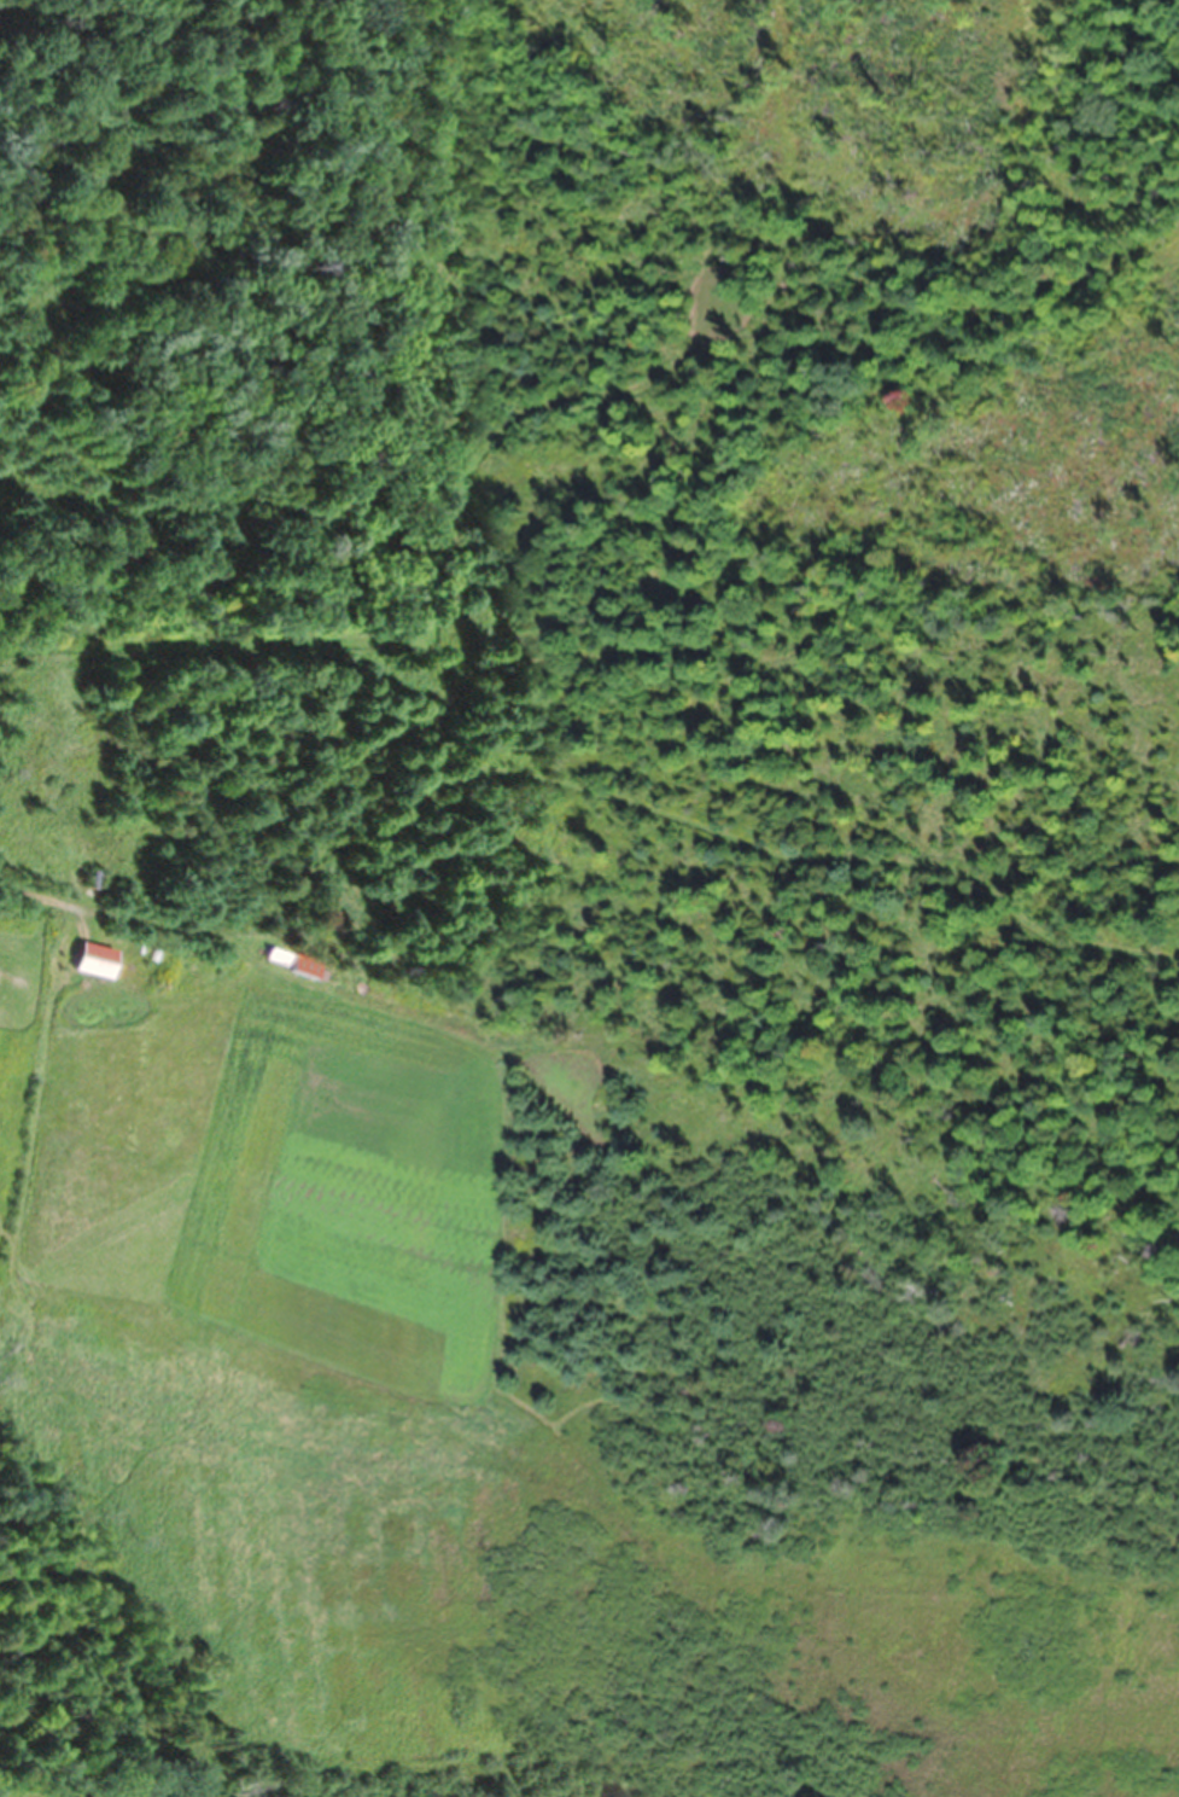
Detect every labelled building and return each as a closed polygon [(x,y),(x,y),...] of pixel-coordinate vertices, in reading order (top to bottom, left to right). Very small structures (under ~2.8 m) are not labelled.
[(65,967),(101,979),(110,951),(75,939),(65,967)]
